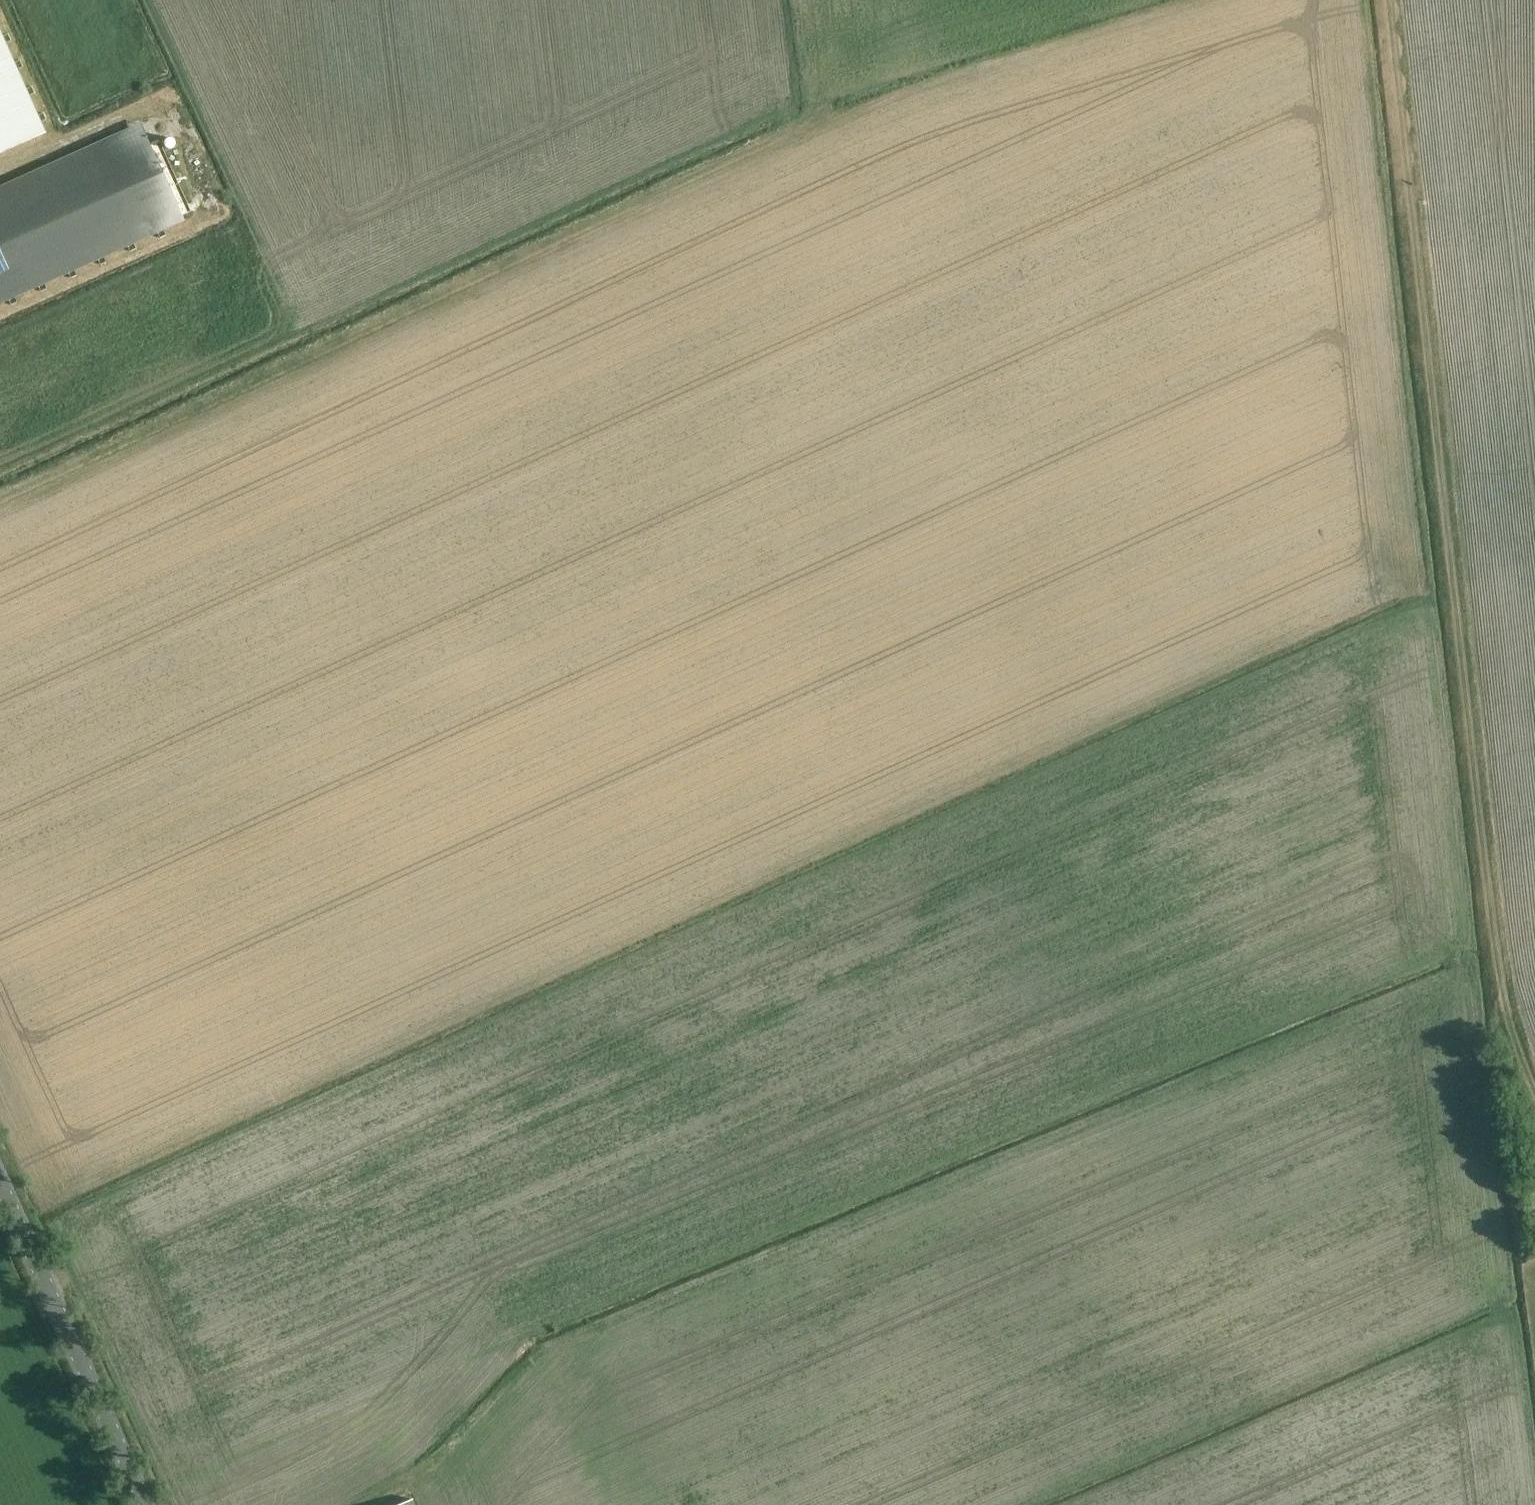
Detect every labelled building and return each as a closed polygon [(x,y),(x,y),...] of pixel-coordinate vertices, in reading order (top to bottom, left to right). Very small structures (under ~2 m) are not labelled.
[(45,132),(0,31),(0,152),(45,132)] [(176,224),(183,221),(140,124),(0,187),(0,303),(176,224)]
